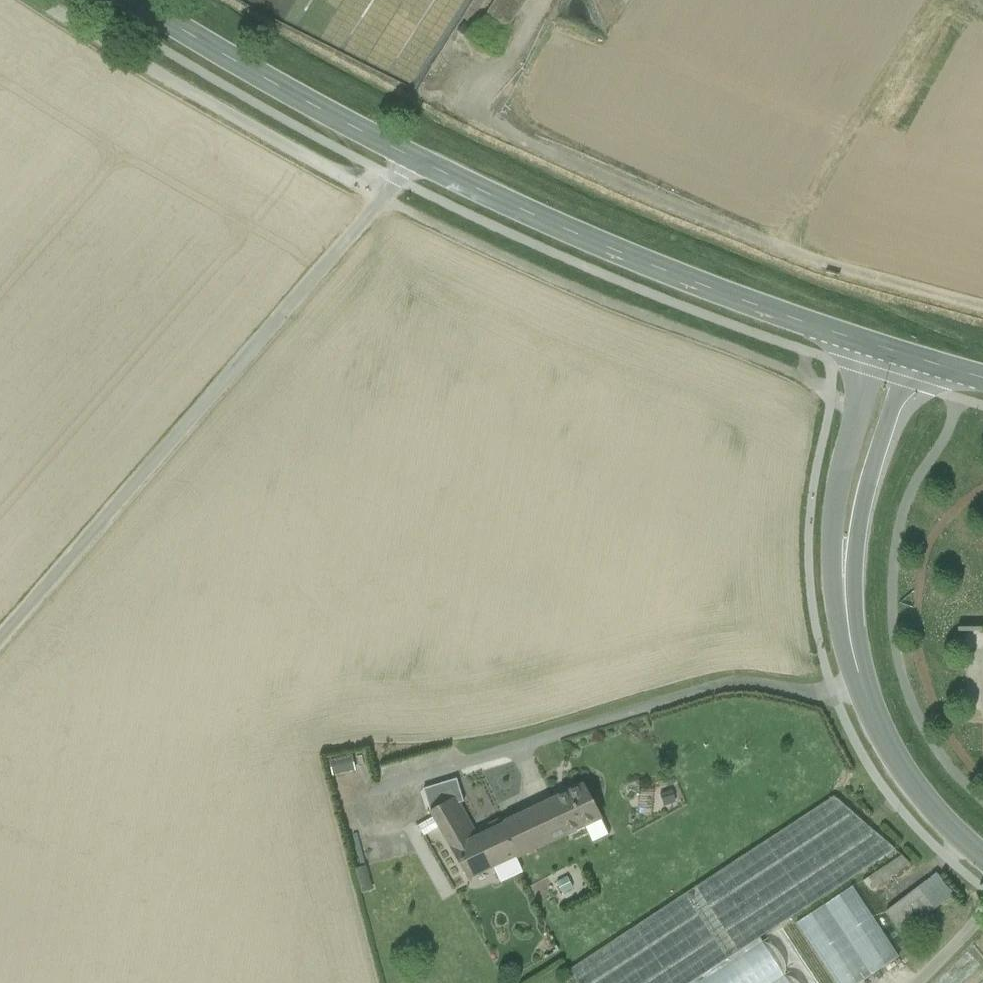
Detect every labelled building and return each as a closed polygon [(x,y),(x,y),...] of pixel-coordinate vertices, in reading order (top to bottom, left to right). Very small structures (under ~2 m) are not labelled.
[(417,25),(419,25),(444,29),(434,19),(423,21),(422,10),(434,9),(443,0),(442,0),(403,0),(403,1),(414,3),(417,25)] [(473,37),(494,50),(525,0),(496,0),(473,37)] [(329,773),(351,768),(347,753),(325,759),(329,773)] [(457,779),(423,789),(430,811),(448,801),(450,806),(460,803),(464,802),(457,779)] [(567,794),(502,825),(517,856),(584,825),(593,843),(609,835),(600,817),(584,786),(581,787),(576,785),(568,789),(567,794)] [(762,935),(894,844),(833,794),(568,968),(580,982),(689,982),(762,935)] [(460,803),(450,806),(448,801),(430,811),(451,849),(478,836),(460,803)] [(498,822),(490,826),(489,831),(478,836),(451,849),(468,879),(494,867),(500,881),(522,870),(516,857),(517,856),(502,825),(498,822)] [(900,851),(860,877),(868,888),(910,860),(900,851)] [(795,921),(836,982),(855,982),(900,953),(853,882),(795,921)] [(918,883),(886,909),(901,929),(934,903),(918,883)] [(762,935),(689,982),(794,982),(762,935)]
